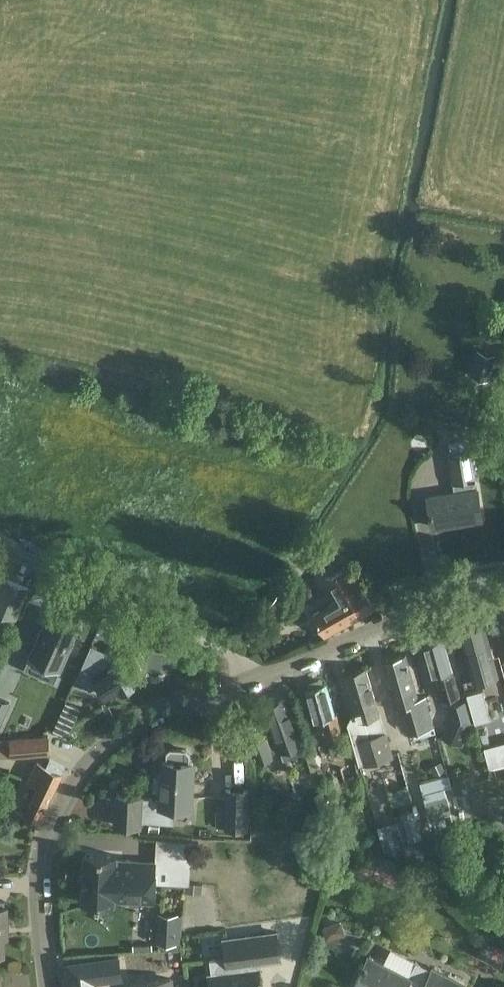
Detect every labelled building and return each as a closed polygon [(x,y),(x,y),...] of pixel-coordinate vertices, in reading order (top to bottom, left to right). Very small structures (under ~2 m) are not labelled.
[(469,374),(487,379),(494,353),(476,349),(469,374)] [(476,479),(477,479),(472,449),(449,453),(453,483),(455,493),(428,497),(433,527),(483,519),(478,489),(476,479)] [(361,588),(349,566),(327,578),(338,600),(313,614),(325,636),(375,608),(363,587),(361,588)] [(2,575),(0,580),(0,611),(17,618),(30,586),(2,575)] [(32,659),(62,672),(82,624),(52,611),(32,659)] [(469,663),(474,683),(498,677),(484,625),(460,631),(469,663)] [(438,685),(443,699),(461,695),(452,668),(443,638),(424,644),(433,674),(436,673),(439,684),(438,685)] [(136,680),(135,678),(147,671),(143,665),(146,663),(140,653),(137,655),(133,649),(114,660),(109,652),(91,644),(76,678),(94,686),(99,683),(107,696),(118,689),(119,690),(136,680)] [(401,705),(409,733),(412,732),(415,738),(436,731),(426,695),(419,696),(406,654),(383,661),(396,706),(401,705)] [(364,739),(386,732),(366,667),(344,674),(358,719),(364,739)] [(337,754),(345,783),(360,778),(351,748),(346,750),(337,714),(334,715),(326,684),(307,689),(316,720),(319,734),(324,732),(327,745),(329,745),(332,756),(337,754)] [(467,693),(475,722),(491,718),(483,689),(467,693)] [(10,702),(0,698),(0,724),(10,702)] [(250,738),(258,762),(272,756),(271,752),(280,749),(280,751),(302,743),(286,698),(264,706),(274,733),(266,736),(265,733),(250,738)] [(65,700),(55,727),(69,733),(80,705),(65,700)] [(446,726),(465,735),(471,721),(466,701),(449,705),(451,714),(446,726)] [(392,754),(386,732),(364,739),(354,742),(360,764),(392,754)] [(12,757),(51,754),(49,734),(10,738),(10,739),(0,739),(0,756),(12,755),(12,757)] [(115,825),(140,826),(141,822),(175,824),(175,808),(191,809),(194,762),(190,762),(191,753),(187,748),(171,748),(167,751),(166,761),(163,760),(162,774),(154,773),(153,790),(161,790),(160,799),(142,798),(142,796),(117,795),(115,825)] [(41,819),(66,766),(51,759),(48,766),(37,761),(29,780),(38,784),(25,812),(29,814),(27,817),(37,822),(39,819),(41,819)] [(420,781),(429,817),(451,811),(445,788),(451,786),(448,774),(420,781)] [(343,793),(337,775),(324,779),(330,797),(343,793)] [(248,829),(249,787),(225,786),(224,828),(248,829)] [(331,809),(325,790),(307,795),(313,815),(331,809)] [(416,808),(402,811),(409,839),(422,836),(416,808)] [(384,850),(409,858),(412,847),(404,845),(398,819),(377,826),(384,850)] [(83,903),(115,904),(115,900),(155,902),(157,862),(117,860),(117,855),(85,854),(83,903)] [(372,876),(392,885),(400,868),(368,856),(352,865),(351,866),(373,875),(372,876)] [(159,912),(158,942),(180,943),(181,912),(159,912)] [(212,986),(262,986),(259,961),(281,958),(277,932),(225,939),(228,957),(210,959),(213,974),(211,975),(212,986)] [(482,947),(480,956),(501,962),(503,952),(482,947)] [(408,983),(416,986),(461,986),(463,983),(432,967),(431,969),(417,962),(410,976),(369,955),(353,986),(355,986),(406,986),(408,983)] [(115,963),(94,966),(97,986),(118,986),(115,963)] [(173,986),(172,978),(130,984),(130,986),(180,986),(173,986)]
